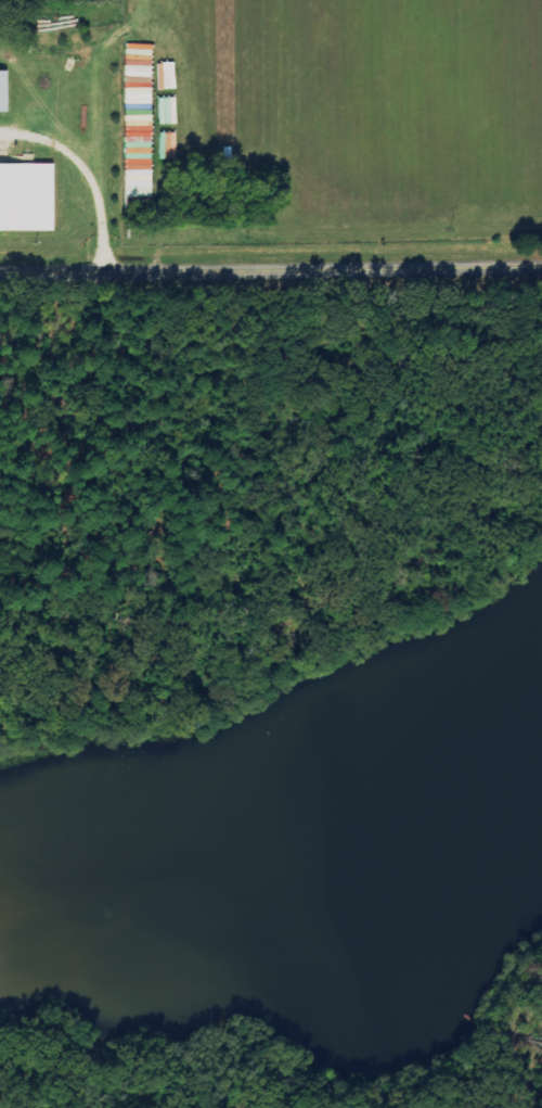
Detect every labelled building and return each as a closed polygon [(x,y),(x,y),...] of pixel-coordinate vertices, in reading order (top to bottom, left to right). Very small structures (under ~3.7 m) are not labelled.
[(54,232),(53,164),(0,165),(0,232),(54,232)]
